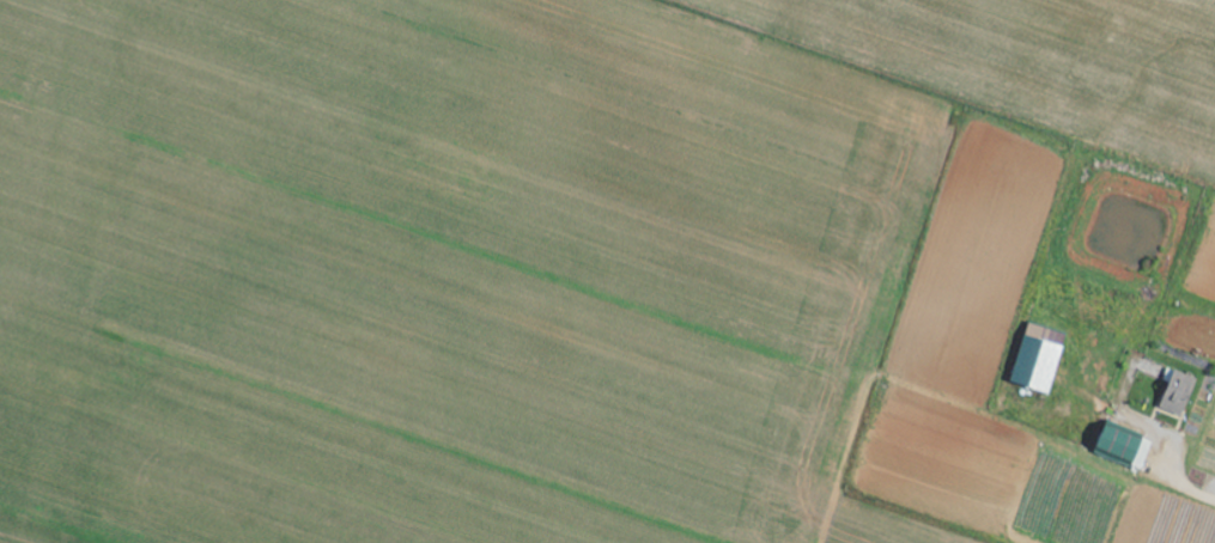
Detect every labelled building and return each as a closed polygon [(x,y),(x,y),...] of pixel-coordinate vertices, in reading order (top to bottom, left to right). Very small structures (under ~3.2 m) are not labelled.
[(1054,394),(1067,333),(1027,325),(1015,386),(1054,394)] [(1185,418),(1199,380),(1176,372),(1162,409),(1185,418)]
